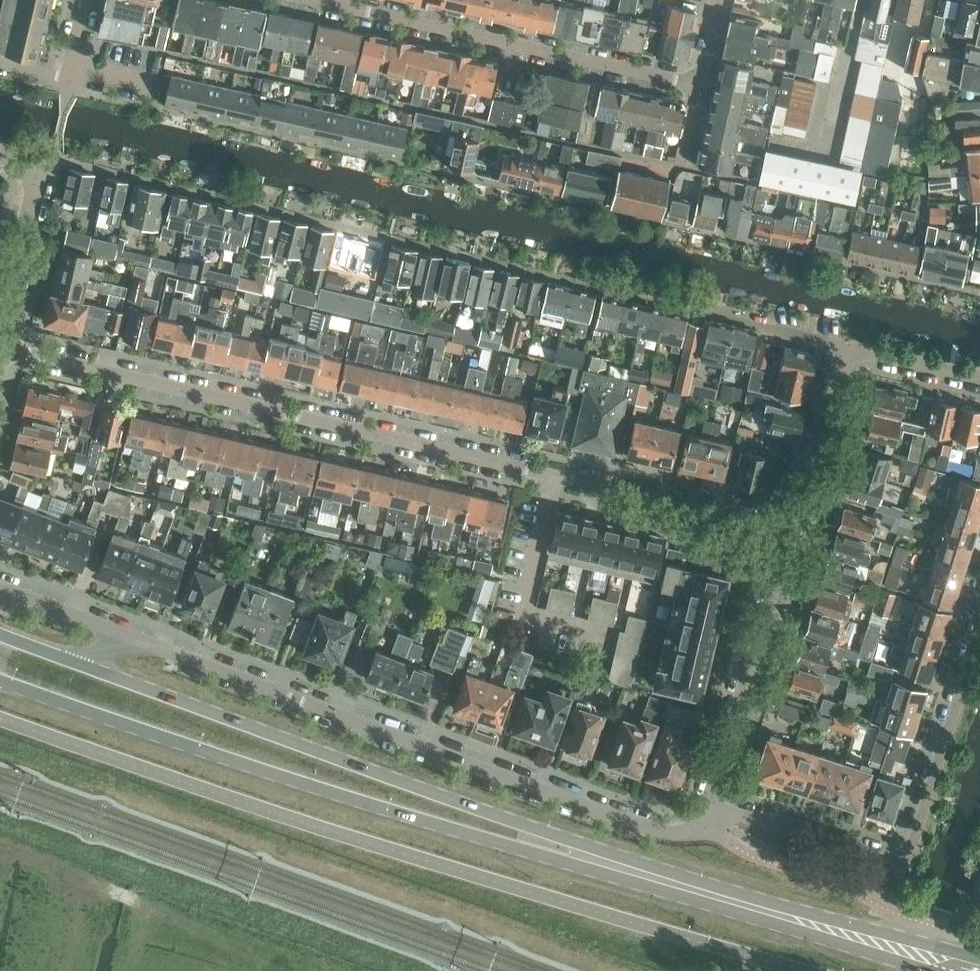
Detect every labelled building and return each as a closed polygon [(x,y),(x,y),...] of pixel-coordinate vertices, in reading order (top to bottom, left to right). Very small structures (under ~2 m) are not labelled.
[(46,0),(4,0),(0,15),(0,16),(46,26),(52,1),(46,0)] [(152,0),(107,0),(106,6),(105,6),(104,11),(152,22),(155,12),(150,11),(152,0)] [(173,23),(178,0),(152,0),(171,4),(167,21),(173,23)] [(201,0),(178,0),(173,23),(173,25),(187,28),(181,51),(190,53),(195,30),(194,30),(201,0)] [(211,58),(224,1),(221,0),(201,0),(194,30),(195,30),(208,33),(203,56),(211,58)] [(464,12),(467,0),(444,0),(442,7),(464,12)] [(486,17),(490,0),(467,0),(464,12),(465,12),(480,15),(486,17)] [(508,22),(513,0),(490,0),(486,17),(492,18),(508,22)] [(530,27),(536,0),(513,0),(508,22),(524,25),(530,27)] [(530,27),(536,28),(552,31),(559,2),(550,0),(536,0),(530,27)] [(575,37),(583,0),(574,0),(573,2),(564,0),(560,0),(553,32),(569,35),(568,35),(575,37)] [(597,41),(604,9),(591,6),(592,0),(583,0),(575,37),(581,38),(597,41)] [(620,46),(629,0),(620,0),(618,12),(604,9),(597,41),(613,45),(620,46)] [(620,46),(626,48),(626,47),(641,51),(645,33),(649,18),(635,15),(639,0),(629,0),(620,46)] [(819,25),(827,27),(833,0),(825,0),(819,25)] [(827,27),(837,29),(842,3),(854,5),(855,0),(833,0),(827,27)] [(888,36),(892,19),(888,18),(892,0),(867,0),(864,13),(883,17),(880,34),(888,36)] [(890,40),(892,40),(892,38),(901,40),(906,17),(918,19),(922,0),(897,0),(894,14),(889,37),(890,38),(890,40)] [(931,31),(931,30),(951,34),(958,0),(935,0),(929,30),(931,31)] [(951,34),(974,39),(976,32),(979,13),(979,0),(958,0),(951,34)] [(224,37),(237,39),(238,39),(245,5),(224,1),(211,58),(219,59),(224,37)] [(694,9),(668,3),(664,22),(651,19),(649,26),(693,36),(695,29),(694,29),(698,15),(694,9)] [(238,39),(237,39),(232,62),(240,64),(245,41),(260,44),(267,10),(245,5),(238,39)] [(765,17),(778,20),(785,21),(786,13),(767,9),(765,17)] [(150,32),(152,22),(104,11),(103,17),(100,34),(143,43),(143,42),(137,41),(140,30),(150,32)] [(269,70),(279,72),(291,16),(270,11),(263,41),(275,44),(272,59),(269,70)] [(789,48),(790,45),(791,40),(758,33),(761,20),(731,13),(726,35),(776,45),(789,48)] [(38,60),(46,26),(0,16),(0,51),(38,60)] [(291,16),(279,72),(289,75),(292,63),(295,48),(306,51),(313,20),(291,16)] [(321,54),(334,57),(340,27),(319,22),(318,23),(319,23),(312,52),(309,51),(303,79),(315,82),(321,54)] [(791,40),(790,45),(800,47),(820,51),(822,43),(816,41),(804,39),(801,34),(803,25),(794,23),(791,40)] [(827,27),(819,25),(816,41),(822,43),(824,43),(827,27)] [(693,36),(649,26),(648,33),(645,33),(641,51),(653,54),(656,41),(652,41),(653,34),(661,36),(656,55),(683,60),(688,57),(693,36)] [(340,27),(334,57),(346,60),(342,80),(353,83),(358,62),(355,62),(362,33),(362,31),(340,27)] [(979,60),(979,40),(974,39),(951,34),(931,30),(931,31),(926,50),(979,60)] [(370,65),(368,74),(379,76),(387,37),(365,32),(358,62),(370,65)] [(912,32),(904,68),(921,72),(929,36),(912,32)] [(159,35),(157,46),(164,48),(167,37),(159,35)] [(774,55),(776,45),(726,35),(721,56),(752,62),(754,51),(774,55)] [(385,68),(403,72),(409,42),(387,37),(379,76),(377,82),(375,93),(384,95),(388,73),(384,72),(385,68)] [(864,48),(886,53),(888,41),(867,37),(864,48)] [(411,102),(419,103),(432,46),(409,42),(403,72),(417,75),(411,102)] [(434,79),(447,82),(454,51),(432,46),(419,103),(428,105),(434,79)] [(820,51),(800,47),(795,72),(815,76),(820,51)] [(862,59),(884,64),(886,53),(864,48),(862,59)] [(926,50),(921,73),(933,75),(930,90),(934,91),(933,95),(948,98),(950,84),(941,82),(942,77),(979,84),(979,60),(926,50)] [(465,104),(469,87),(476,56),(454,51),(447,82),(461,85),(454,111),(463,113),(465,104)] [(248,66),(255,67),(257,56),(250,54),(248,66)] [(165,66),(173,68),(175,58),(167,56),(165,66)] [(498,61),(476,56),(469,87),(488,91),(482,117),(488,119),(493,98),(495,92),(491,91),(498,61)] [(721,59),(716,81),(775,93),(777,86),(760,82),(761,77),(757,76),(756,81),(751,80),(754,66),(721,59)] [(881,75),(882,72),(884,64),(862,59),(860,70),(881,75)] [(792,89),(795,78),(796,72),(784,69),(771,130),(783,132),(785,121),(787,111),(790,100),(792,89)] [(879,86),(881,75),(860,70),(857,81),(879,86)] [(864,152),(862,163),(861,169),(885,174),(901,100),(897,82),(887,80),(889,74),(882,72),(881,75),(879,86),(876,97),(874,108),(872,119),(869,130),(867,141),(864,152)] [(536,129),(588,141),(594,114),(601,84),(548,73),(540,108),(536,129)] [(183,103),(195,106),(201,82),(171,75),(165,104),(182,108),(183,103)] [(257,76),(255,86),(262,88),(264,78),(257,76)] [(360,81),(358,92),(374,95),(375,94),(375,93),(377,82),(361,78),(360,81)] [(816,83),(795,78),(792,89),(814,94),(816,83)] [(342,80),(340,88),(352,90),(353,83),(342,80)] [(775,93),(716,81),(712,102),(745,109),(747,97),(773,102),(775,93)] [(876,97),(879,86),(857,81),(855,92),(876,97)] [(209,114),(224,118),(230,88),(201,82),(195,106),(210,109),(209,114)] [(617,88),(601,84),(594,114),(607,117),(601,144),(610,146),(623,88),(617,87),(617,88)] [(241,117),(254,120),(260,95),(230,88),(224,118),(240,121),(241,117)] [(627,122),(637,124),(644,94),(629,90),(623,88),(610,146),(621,148),(627,122)] [(811,104),(814,94),(792,89),(790,100),(811,104)] [(328,91),(326,100),(335,102),(337,93),(328,91)] [(855,92),(852,103),(874,108),(876,97),(855,92)] [(643,153),(653,155),(666,98),(644,94),(637,124),(649,126),(643,153)] [(267,127),(283,131),(289,102),(260,95),(254,120),(268,123),(267,127)] [(540,108),(493,98),(488,119),(536,129),(540,108)] [(666,98),(653,155),(674,160),(676,151),(664,148),(667,131),(680,134),(686,109),(686,108),(682,102),(666,98)] [(790,100),(787,111),(809,115),(811,104),(790,100)] [(956,115),(979,114),(979,101),(955,101),(956,115)] [(300,130),(313,133),(319,108),(289,102),(283,131),(299,134),(300,130)] [(712,102),(707,123),(766,135),(768,127),(742,122),(745,109),(712,102)] [(852,103),(850,114),(872,119),(874,108),(852,103)] [(326,141),(342,144),(349,115),(319,108),(313,133),(327,136),(326,141)] [(400,122),(413,125),(417,111),(416,111),(403,108),(400,122)] [(417,111),(413,125),(447,132),(451,118),(418,110),(417,111)] [(787,111),(785,121),(807,126),(809,115),(787,111)] [(850,114),(848,125),(869,130),(872,119),(850,114)] [(358,143),(373,146),(378,122),(349,115),(342,144),(357,148),(358,143)] [(955,117),(956,127),(963,127),(965,141),(979,140),(979,116),(955,117)] [(483,125),(470,122),(455,119),(451,135),(455,136),(449,165),(458,167),(458,170),(469,173),(470,170),(473,171),(483,125)] [(785,121),(783,132),(804,137),(807,126),(785,121)] [(378,122),(373,146),(385,149),(384,154),(401,158),(408,128),(378,122)] [(707,123),(703,144),(735,151),(738,138),(764,144),(766,135),(707,123)] [(848,125),(845,136),(867,141),(869,130),(848,125)] [(845,136),(843,147),(864,152),(867,141),(845,136)] [(563,144),(560,160),(570,162),(573,147),(563,144)] [(735,151),(703,144),(698,165),(731,172),(734,159),(760,165),(761,156),(735,151)] [(843,147),(840,158),(862,163),(864,152),(843,147)] [(930,177),(942,177),(979,172),(979,148),(963,150),(965,165),(940,168),(940,163),(930,164),(930,177)] [(622,157),(589,149),(586,162),(619,169),(622,157)] [(499,179),(529,186),(535,160),(505,153),(499,178),(499,179)] [(862,163),(840,158),(838,169),(766,154),(760,179),(854,199),(861,169),(862,163)] [(535,160),(529,186),(559,193),(559,192),(564,166),(542,161),(537,160),(535,160)] [(563,194),(605,203),(611,177),(568,167),(563,194)] [(71,168),(63,199),(77,202),(74,214),(84,217),(94,174),(71,168)] [(618,173),(611,205),(662,216),(670,180),(619,169),(614,168),(613,172),(618,173)] [(688,171),(686,181),(700,184),(702,175),(688,171)] [(930,177),(930,188),(967,184),(969,198),(979,196),(979,172),(942,177),(930,177)] [(865,175),(862,185),(875,187),(877,178),(865,175)] [(107,177),(101,206),(112,209),(109,222),(118,224),(128,182),(107,177)] [(723,214),(730,180),(725,179),(722,195),(700,190),(697,206),(690,204),(686,222),(715,228),(718,213),(723,214)] [(731,180),(723,214),(720,227),(726,228),(726,231),(746,235),(751,207),(752,208),(757,185),(747,183),(743,199),(733,197),(737,181),(731,180)] [(918,180),(916,190),(926,193),(928,182),(918,180)] [(127,221),(158,228),(166,191),(135,184),(127,221)] [(747,235),(767,240),(773,215),(764,213),(769,189),(758,187),(747,235)] [(767,240),(788,244),(794,219),(795,219),(797,206),(800,194),(789,192),(784,217),(773,215),(767,240)] [(174,225),(186,228),(193,197),(173,193),(166,222),(164,222),(161,233),(171,236),(174,225)] [(691,200),(671,195),(666,217),(686,222),(690,204),(691,200)] [(206,233),(213,202),(193,197),(186,228),(197,231),(196,235),(201,236),(202,232),(206,233)] [(818,229),(813,250),(841,257),(852,207),(819,199),(815,218),(817,219),(820,223),(818,229)] [(868,210),(874,211),(876,203),(869,201),(868,210)] [(204,242),(223,246),(233,207),(213,202),(206,233),(204,242)] [(976,227),(979,227),(979,202),(977,202),(963,202),(964,209),(977,208),(976,227)] [(876,203),(874,211),(882,213),(884,204),(876,203)] [(794,219),(788,244),(808,249),(814,224),(810,223),(813,209),(797,206),(795,219),(794,219)] [(929,206),(929,222),(946,221),(945,206),(929,206)] [(233,207),(223,246),(237,250),(239,240),(246,242),(253,211),(233,207)] [(900,217),(907,218),(909,210),(902,208),(900,217)] [(909,210),(907,218),(914,220),(916,212),(909,210)] [(259,213),(250,248),(263,251),(260,262),(269,264),(280,218),(259,213)] [(275,259),(283,261),(285,252),(300,256),(307,225),(284,219),(275,259)] [(919,274),(940,279),(947,247),(933,244),(935,234),(949,238),(951,230),(929,225),(925,247),(919,274)] [(312,290),(319,291),(333,231),(312,226),(303,261),(318,264),(312,290)] [(64,247),(87,253),(91,235),(68,230),(64,247)] [(846,258),(863,262),(869,234),(852,230),(846,258)] [(337,231),(330,263),(376,274),(384,243),(337,231)] [(960,245),(959,250),(947,247),(940,279),(962,284),(963,278),(967,279),(969,269),(965,268),(968,253),(972,254),(976,235),(966,233),(963,246),(960,245)] [(863,262),(880,265),(886,238),(869,234),(863,262)] [(114,258),(136,263),(149,266),(152,254),(127,248),(129,239),(120,237),(114,258)] [(880,265),(896,269),(902,241),(886,238),(880,265)] [(93,240),(90,252),(110,257),(113,245),(93,240)] [(902,241),(896,269),(913,273),(919,245),(902,241)] [(417,250),(393,244),(382,287),(390,289),(392,279),(409,283),(417,250)] [(60,262),(58,269),(100,279),(103,270),(89,267),(92,254),(63,248),(62,251),(59,252),(57,260),(60,262)] [(416,293),(433,297),(442,256),(421,251),(414,281),(418,282),(416,293)] [(177,261),(152,254),(149,266),(155,268),(165,270),(175,272),(177,261)] [(188,263),(177,261),(175,272),(176,272),(196,277),(200,259),(190,256),(188,263)] [(200,257),(200,259),(196,277),(195,277),(205,280),(210,259),(200,257)] [(438,292),(462,298),(470,263),(446,257),(438,292)] [(149,266),(136,263),(126,306),(132,307),(125,337),(136,339),(135,342),(145,344),(145,342),(149,342),(156,313),(139,309),(146,278),(153,280),(155,268),(149,266)] [(266,282),(274,284),(278,266),(270,264),(266,282)] [(475,314),(482,316),(494,268),(473,264),(465,299),(478,302),(475,314)] [(100,279),(58,269),(56,276),(53,278),(51,286),(54,288),(53,290),(82,297),(85,284),(125,294),(127,285),(116,283),(100,279)] [(490,300),(501,303),(497,321),(507,323),(519,274),(497,269),(490,300)] [(215,282),(235,286),(238,276),(218,271),(215,282)] [(119,273),(116,283),(127,285),(129,275),(119,273)] [(328,275),(325,286),(342,290),(344,279),(328,275)] [(237,287),(258,292),(260,281),(240,276),(237,287)] [(516,305),(525,307),(526,310),(533,312),(535,309),(537,310),(544,280),(523,276),(516,305)] [(176,288),(184,290),(187,280),(178,278),(176,288)] [(187,280),(184,290),(193,292),(196,283),(187,280)] [(542,309),(565,315),(572,287),(549,281),(542,309)] [(290,299),(304,302),(315,304),(315,305),(316,300),(318,292),(294,286),(293,286),(292,289),(291,296),(290,299)] [(316,305),(369,318),(372,307),(373,303),(374,299),(320,287),(316,305)] [(595,293),(572,287),(565,315),(578,318),(574,332),(585,335),(595,293)] [(221,298),(233,301),(235,291),(223,288),(221,298)] [(244,299),(258,303),(260,293),(246,289),(244,299)] [(260,293),(258,303),(257,306),(266,308),(269,295),(260,293)] [(81,329),(85,313),(109,319),(107,327),(121,331),(125,311),(52,294),(49,306),(46,307),(44,315),(47,317),(46,321),(81,329)] [(221,296),(213,294),(210,303),(218,305),(221,296)] [(605,326),(617,329),(624,299),(603,294),(596,324),(595,324),(592,339),(601,341),(605,326)] [(165,347),(171,348),(182,299),(174,297),(169,316),(159,314),(152,344),(155,345),(157,347),(162,349),(165,347)] [(187,352),(189,353),(199,311),(190,309),(191,301),(182,299),(171,348),(178,350),(179,352),(185,354),(187,352)] [(617,329),(638,334),(645,304),(624,299),(617,329)] [(275,311),(293,316),(295,305),(277,301),(275,311)] [(645,304),(638,334),(635,350),(643,352),(646,336),(659,339),(666,309),(645,304)] [(201,355),(207,357),(219,308),(210,305),(208,313),(199,311),(189,353),(192,353),(193,356),(199,357),(201,355)] [(295,305),(293,316),(302,318),(304,308),(295,305)] [(390,311),(372,307),(369,318),(387,323),(390,311)] [(223,361),(225,361),(232,331),(223,329),(228,310),(219,308),(207,357),(214,358),(215,361),(221,362),(223,361)] [(687,314),(666,309),(659,339),(680,344),(687,314)] [(310,381),(316,382),(327,333),(332,314),(323,312),(314,350),(305,348),(298,378),(300,378),(302,381),(307,382),(310,381)] [(237,364),(243,365),(255,316),(246,314),(242,333),(232,331),(225,361),(228,362),(229,364),(235,365),(237,364)] [(260,369),(262,369),(269,340),(259,337),(264,318),(255,316),(243,365),(250,367),(252,369),(257,370),(260,369)] [(510,316),(504,343),(515,346),(522,318),(510,316)] [(400,325),(412,328),(424,331),(426,323),(401,317),(400,325)] [(429,317),(425,332),(429,333),(447,337),(451,338),(455,323),(429,317)] [(712,350),(726,353),(733,325),(710,319),(701,358),(710,360),(712,350)] [(360,333),(371,336),(374,324),(363,321),(360,333)] [(273,372),(280,374),(291,324),(282,322),(278,342),(269,340),(262,369),(264,370),(266,372),(271,374),(273,372)] [(704,325),(690,322),(682,356),(696,359),(704,325)] [(296,377),(298,378),(305,348),(296,346),(300,326),(291,324),(280,374),(286,375),(288,377),(293,379),(296,377)] [(374,324),(371,336),(382,338),(385,326),(374,324)] [(733,325),(726,353),(724,361),(739,365),(748,367),(757,331),(733,325)] [(483,327),(479,343),(501,348),(505,332),(495,330),(483,327)] [(407,344),(410,332),(397,329),(394,341),(407,344)] [(477,334),(455,329),(453,339),(475,343),(477,334)] [(410,404),(412,404),(419,375),(410,372),(419,334),(410,332),(407,344),(405,351),(394,400),(400,402),(402,404),(407,405),(410,404)] [(327,333),(316,382),(323,384),(324,386),(330,387),(332,386),(335,386),(342,356),(332,354),(336,335),(327,333)] [(427,343),(445,347),(447,337),(429,333),(427,343)] [(464,342),(448,339),(445,350),(461,354),(464,342)] [(554,361),(581,367),(586,345),(559,339),(554,361)] [(756,364),(766,366),(772,342),(762,340),(756,364)] [(351,390),(358,392),(369,343),(360,341),(356,360),(346,358),(339,387),(342,388),(343,391),(349,392),(351,390)] [(374,395),(376,396),(383,366),(374,364),(378,345),(369,343),(358,392),(364,393),(366,396),(371,397),(374,395)] [(528,355),(542,358),(544,348),(530,345),(528,355)] [(779,369),(780,370),(780,369),(811,377),(812,374),(814,372),(816,366),(814,364),(817,353),(785,345),(779,369)] [(387,399),(394,400),(405,351),(397,349),(392,368),(383,366),(376,396),(378,396),(379,399),(385,400),(387,399)] [(482,421),(484,421),(491,391),(482,389),(491,351),(482,349),(480,358),(478,368),(466,417),(473,419),(474,421),(480,422),(482,421)] [(508,365),(516,367),(518,357),(510,355),(508,365)] [(688,393),(692,377),(696,359),(682,356),(674,389),(688,393)] [(424,407),(430,409),(442,360),(433,357),(428,377),(419,375),(412,404),(414,405),(416,407),(421,409),(424,407)] [(523,358),(520,369),(535,372),(537,362),(527,359),(523,358)] [(446,412),(448,413),(455,383),(446,381),(451,362),(442,360),(430,409),(436,410),(438,413),(444,414),(446,412)] [(593,371),(606,374),(608,365),(595,362),(593,371)] [(610,365),(608,373),(626,377),(628,369),(610,365)] [(460,416),(466,417),(478,368),(469,366),(464,385),(455,383),(448,413),(450,413),(452,416),(458,417),(460,416)] [(629,377),(645,382),(648,372),(632,366),(629,377)] [(577,393),(578,389),(583,369),(573,367),(567,390),(553,387),(551,398),(535,395),(527,430),(546,435),(545,438),(557,440),(566,402),(568,391),(577,393)] [(650,380),(669,386),(673,373),(653,367),(650,380)] [(764,370),(753,367),(751,373),(748,387),(759,390),(764,370)] [(606,374),(593,371),(583,368),(578,389),(580,389),(581,385),(587,386),(574,444),(612,453),(626,396),(635,398),(632,413),(633,413),(637,396),(640,382),(606,374)] [(780,369),(780,370),(775,393),(804,400),(805,397),(808,395),(809,389),(807,386),(810,377),(811,377),(780,369)] [(496,424),(503,426),(514,376),(505,374),(501,394),(491,391),(484,421),(487,422),(488,424),(494,426),(496,424)] [(514,376),(503,426),(509,427),(510,429),(516,431),(518,429),(521,430),(528,400),(518,398),(523,378),(514,376)] [(692,377),(688,393),(700,395),(703,379),(692,377)] [(649,384),(640,382),(637,396),(646,398),(649,384)] [(723,383),(719,398),(741,403),(744,388),(723,383)] [(870,409),(900,417),(904,402),(915,405),(917,396),(906,393),(907,390),(894,387),(893,390),(891,389),(891,390),(875,386),(870,409)] [(75,408),(77,399),(62,395),(29,387),(27,394),(25,396),(23,404),(24,407),(23,410),(56,418),(59,405),(75,408)] [(746,400),(757,403),(765,405),(763,414),(772,416),(769,428),(773,429),(773,431),(781,433),(781,431),(799,435),(805,410),(777,403),(779,395),(759,390),(748,387),(744,405),(744,406),(746,400)] [(666,388),(664,398),(678,402),(681,392),(666,388)] [(916,421),(928,424),(934,398),(922,395),(916,421)] [(934,399),(928,424),(927,430),(950,435),(957,404),(948,402),(946,399),(939,398),(936,399),(934,399)] [(77,399),(75,408),(85,411),(82,424),(94,427),(96,422),(100,404),(91,402),(77,399)] [(973,477),(975,467),(979,448),(976,447),(979,430),(979,410),(975,408),(973,406),(966,404),(964,406),(961,405),(954,436),(968,440),(967,445),(968,445),(967,452),(968,452),(963,474),(973,477)] [(89,454),(85,471),(82,481),(93,484),(100,456),(104,439),(120,443),(127,412),(124,412),(122,409),(117,408),(114,410),(103,407),(100,423),(96,422),(94,427),(92,438),(89,453),(89,454)] [(130,465),(139,467),(150,417),(144,416),(143,413),(137,412),(135,414),(132,413),(125,443),(135,445),(130,465)] [(903,427),(915,430),(917,422),(900,418),(899,420),(872,413),(872,416),(868,417),(867,423),(869,426),(867,436),(895,443),(897,433),(901,434),(903,427)] [(24,415),(22,425),(18,426),(17,433),(20,435),(19,438),(53,446),(58,423),(24,415)] [(153,449),(162,452),(169,422),(166,421),(165,419),(159,417),(157,419),(150,417),(139,467),(148,469),(153,449)] [(641,457),(649,459),(657,425),(635,420),(627,454),(630,455),(631,458),(638,459),(641,457)] [(693,469),(702,471),(713,422),(705,420),(701,435),(687,431),(679,466),(682,466),(684,469),(690,471),(693,469)] [(167,473),(176,475),(187,426),(181,425),(180,422),(174,421),(172,422),(169,422),(162,452),(172,454),(167,473)] [(713,422),(702,471),(710,473),(712,476),(718,477),(721,475),(724,476),(731,442),(717,438),(721,423),(713,422)] [(928,424),(917,422),(915,430),(908,457),(920,460),(927,430),(928,424)] [(79,434),(92,438),(94,427),(82,424),(79,434)] [(657,425),(649,459),(658,461),(660,464),(666,466),(669,464),(671,464),(679,430),(657,425)] [(737,425),(735,432),(752,436),(753,429),(737,425)] [(190,458),(199,460),(206,430),(203,430),(202,427),(196,426),(194,428),(187,426),(176,475),(185,477),(190,458)] [(204,482),(213,484),(225,435),(218,433),(217,431),(211,429),(209,431),(206,430),(199,460),(209,463),(204,482)] [(227,467),(236,469),(243,439),(240,438),(239,436),(233,435),(231,436),(225,435),(213,484),(222,486),(227,467)] [(241,491),(250,493),(262,443),(255,442),(254,439),(248,438),(246,440),(243,439),(236,469),(246,471),(241,491)] [(18,442),(15,452),(12,453),(11,460),(13,462),(12,465),(46,473),(52,450),(18,442)] [(940,453),(939,453),(937,466),(946,469),(949,456),(948,455),(951,444),(943,442),(940,453)] [(264,475),(274,478),(281,448),(278,447),(276,445),(271,443),(268,445),(262,443),(250,493),(259,495),(264,475)] [(267,520),(282,523),(284,513),(287,501),(288,501),(299,452),(292,450),(291,448),(285,447),(283,448),(281,448),(274,478),(283,480),(276,511),(269,510),(267,520)] [(743,456),(738,479),(737,482),(761,488),(765,475),(768,475),(773,453),(753,448),(752,452),(745,450),(743,456)] [(856,471),(856,472),(884,481),(891,458),(864,449),(861,459),(857,460),(855,466),(858,469),(857,471),(856,471)] [(73,469),(85,471),(89,454),(78,451),(73,469)] [(299,452),(288,501),(296,503),(301,484),(311,486),(318,456),(315,456),(313,453),(308,452),(305,453),(299,452)] [(728,477),(738,479),(743,456),(734,454),(728,477)] [(320,509),(329,511),(340,462),(334,460),(333,458),(327,456),(325,458),(322,457),(314,487),(325,490),(320,509)] [(902,456),(900,463),(903,468),(903,469),(915,472),(918,460),(902,456)] [(343,494),(352,496),(359,466),(356,465),(355,463),(349,462),(347,463),(340,462),(329,511),(338,513),(343,494)] [(358,518),(366,520),(378,470),(371,469),(370,466),(364,465),(362,467),(359,466),(352,496),(362,498),(358,518)] [(921,467),(915,485),(927,488),(929,481),(934,468),(926,466),(921,467)] [(23,505),(33,478),(14,470),(10,480),(21,484),(14,501),(0,496),(0,536),(10,540),(23,505)] [(380,502),(389,505),(396,475),(394,474),(392,472),(386,470),(384,472),(378,470),(366,520),(376,522),(380,502)] [(884,481),(856,472),(855,474),(852,475),(850,481),(852,484),(849,494),(877,503),(884,481)] [(400,544),(404,528),(415,479),(408,477),(407,475),(401,474),(399,475),(396,475),(389,505),(399,507),(395,526),(389,553),(397,555),(400,544)] [(947,495),(979,505),(979,483),(961,477),(957,489),(950,487),(947,495)] [(125,487),(134,489),(136,480),(128,478),(127,482),(116,479),(115,484),(125,487)] [(74,479),(72,487),(80,489),(82,481),(74,479)] [(415,479),(404,528),(413,530),(417,511),(427,513),(434,483),(431,483),(429,480),(424,479),(421,480),(415,479)] [(136,480),(134,489),(143,491),(145,482),(136,480)] [(434,483),(427,513),(436,516),(432,535),(441,537),(453,488),(445,486),(444,484),(438,482),(436,484),(434,483)] [(927,488),(915,485),(913,493),(924,497),(927,488)] [(162,495),(171,497),(173,489),(165,487),(162,495)] [(102,509),(111,513),(119,492),(109,488),(103,502),(104,502),(102,509)] [(453,488),(441,537),(450,539),(454,520),(464,522),(471,492),(468,491),(466,489),(461,488),(458,489),(453,488)] [(173,489),(171,497),(180,500),(182,492),(173,489)] [(471,492),(464,522),(473,524),(469,544),(478,546),(490,496),(483,495),(481,492),(475,491),(473,493),(471,492)] [(23,545),(34,549),(47,513),(46,513),(53,496),(44,492),(38,510),(23,505),(10,540),(11,541),(12,544),(20,547),(23,545)] [(111,513),(120,516),(121,512),(132,516),(131,496),(119,492),(111,513)] [(189,507),(199,510),(200,509),(207,510),(210,499),(209,499),(192,495),(189,507)] [(211,495),(209,499),(210,499),(207,510),(214,512),(222,514),(226,498),(211,495)] [(948,517),(977,526),(977,524),(979,523),(979,505),(947,495),(944,504),(952,506),(948,517)] [(490,496),(478,546),(487,548),(491,528),(501,531),(508,501),(505,500),(504,498),(498,496),(496,498),(490,496)] [(81,567),(102,509),(104,502),(103,502),(95,499),(87,521),(73,516),(57,558),(58,558),(58,562),(66,565),(69,562),(81,567)] [(46,554),(57,558),(73,516),(72,516),(76,505),(67,501),(61,519),(47,513),(34,549),(35,549),(35,553),(43,556),(46,554)] [(236,512),(245,514),(247,505),(239,503),(236,512)] [(247,505),(245,514),(259,518),(261,508),(247,505)] [(892,505),(889,514),(901,518),(902,516),(901,515),(904,509),(892,505)] [(838,528),(869,537),(875,516),(845,506),(842,516),(839,518),(838,523),(839,526),(838,528)] [(200,509),(199,510),(194,531),(205,534),(207,524),(209,525),(214,512),(207,510),(200,509)] [(123,582),(124,583),(141,538),(126,532),(132,516),(121,512),(120,516),(98,573),(111,578),(112,582),(120,585),(123,582)] [(218,527),(222,514),(214,512),(209,525),(218,527)] [(897,532),(900,524),(901,518),(889,514),(885,512),(882,520),(893,524),(891,530),(897,532)] [(284,513),(282,523),(301,528),(303,519),(284,513)] [(548,558),(570,563),(580,518),(558,513),(551,546),(548,558)] [(902,516),(901,518),(900,524),(911,527),(913,520),(902,516)] [(937,526),(934,535),(971,546),(973,538),(976,537),(978,531),(976,528),(977,526),(948,517),(945,528),(937,526)] [(570,563),(591,567),(601,523),(580,518),(570,563)] [(145,591),(147,592),(164,546),(150,541),(157,523),(148,519),(141,538),(124,583),(133,586),(134,590),(141,593),(145,591)] [(305,529),(323,533),(326,523),(307,519),(305,529)] [(256,522),(251,535),(262,539),(267,524),(256,522)] [(326,523),(323,533),(338,536),(341,526),(326,523)] [(591,567),(612,572),(622,528),(601,523),(591,567)] [(900,524),(897,532),(908,536),(911,527),(900,524)] [(612,572),(633,577),(643,532),(622,528),(612,572)] [(643,532),(633,577),(655,582),(657,571),(658,571),(665,538),(643,532)] [(868,551),(862,549),(865,541),(838,532),(834,542),(831,543),(829,549),(831,552),(830,554),(858,563),(859,561),(865,563),(868,562),(870,555),(868,551)] [(939,546),(936,557),(964,566),(965,564),(968,563),(969,557),(968,555),(971,546),(934,535),(932,543),(939,546)] [(164,546),(147,592),(149,592),(150,596),(158,599),(161,597),(170,600),(193,539),(184,536),(179,552),(164,546)] [(324,555),(337,559),(341,545),(328,541),(324,555)] [(880,541),(877,550),(890,554),(892,545),(880,541)] [(400,544),(397,555),(410,558),(413,547),(400,544)] [(901,568),(903,560),(904,557),(907,548),(907,547),(905,547),(897,544),(893,557),(890,565),(901,568)] [(655,683),(702,694),(702,692),(701,692),(727,578),(729,579),(729,577),(713,573),(716,559),(674,549),(674,547),(672,547),(672,549),(670,548),(661,586),(677,590),(655,683)] [(429,549),(427,557),(435,559),(437,551),(429,549)] [(438,550),(436,559),(445,561),(447,552),(438,550)] [(456,564),(472,568),(474,560),(458,556),(456,564)] [(925,566),(922,575),(958,586),(961,577),(963,576),(965,570),(964,568),(964,566),(936,557),(932,568),(925,566)] [(212,608),(221,585),(227,570),(210,564),(210,562),(200,558),(183,605),(195,609),(193,612),(205,616),(206,613),(210,615),(212,608)] [(822,569),(820,576),(823,579),(822,581),(849,590),(857,567),(829,558),(826,568),(822,569)] [(473,568),(491,573),(493,563),(475,559),(473,568)] [(901,568),(890,565),(884,585),(895,588),(902,568),(901,568)] [(296,596),(304,599),(314,569),(305,566),(296,596)] [(866,578),(880,583),(884,572),(869,567),(866,578)] [(958,586),(922,575),(919,583),(927,585),(923,597),(952,606),(953,603),(955,602),(957,596),(955,594),(958,586)] [(495,579),(482,576),(473,616),(485,619),(495,579)] [(227,625),(252,634),(269,588),(245,579),(227,625)] [(230,589),(221,585),(212,608),(222,612),(230,589)] [(813,608),(847,619),(851,605),(845,603),(848,594),(820,585),(817,595),(814,595),(812,604),(814,604),(813,608)] [(546,608),(559,611),(564,589),(551,586),(546,608)] [(269,588),(252,634),(277,643),(294,598),(269,588)] [(564,589),(559,611),(571,614),(576,592),(564,589)] [(883,589),(876,612),(888,616),(895,593),(883,589)] [(855,592),(852,601),(864,605),(866,595),(855,592)] [(588,618),(601,621),(606,599),(594,596),(588,618)] [(606,599),(601,621),(613,624),(618,602),(606,599)] [(917,611),(913,624),(943,633),(944,631),(947,630),(949,623),(947,620),(950,611),(914,599),(911,609),(917,611)] [(316,624),(308,644),(306,651),(332,661),(335,654),(340,656),(356,612),(348,609),(343,621),(320,613),(316,624)] [(805,635),(832,643),(837,645),(841,632),(836,631),(840,621),(812,612),(809,622),(805,623),(803,629),(805,632),(805,635)] [(353,640),(365,644),(374,619),(363,615),(353,640)] [(620,630),(609,678),(631,686),(646,619),(629,615),(625,631),(620,630)] [(290,637),(308,644),(316,624),(297,617),(290,637)] [(856,634),(864,637),(865,633),(868,625),(859,622),(856,634)] [(869,622),(868,625),(865,633),(877,637),(881,625),(869,622)] [(900,644),(905,646),(936,656),(939,646),(942,645),(945,639),(942,635),(943,633),(913,624),(909,636),(903,635),(900,644)] [(445,675),(456,679),(465,655),(460,653),(467,633),(448,625),(442,641),(438,640),(429,663),(447,669),(445,675)] [(467,633),(460,653),(465,655),(473,635),(467,633)] [(865,633),(864,637),(858,656),(870,660),(877,637),(865,633)] [(837,645),(832,643),(831,647),(803,639),(800,648),(797,650),(795,656),(797,659),(796,661),(824,670),(828,656),(834,658),(835,653),(855,659),(858,652),(837,645)] [(404,661),(394,687),(423,698),(433,672),(417,666),(425,645),(412,640),(404,661)] [(936,656),(905,646),(898,669),(929,679),(930,676),(933,675),(935,668),(933,665),(936,656)] [(365,676),(394,687),(404,661),(375,650),(369,666),(365,676)] [(475,715),(477,716),(489,681),(476,676),(482,659),(473,656),(455,708),(465,712),(466,715),(472,717),(475,715)] [(889,680),(889,678),(893,667),(885,664),(871,660),(867,673),(889,680)] [(837,685),(840,675),(824,670),(823,673),(795,665),(795,667),(791,668),(789,674),(791,677),(788,688),(816,696),(818,688),(823,689),(826,682),(837,685)] [(489,681),(477,716),(479,717),(481,720),(486,722),(490,720),(500,724),(518,671),(509,668),(503,686),(489,681)] [(587,673),(581,688),(591,691),(596,676),(587,673)] [(883,692),(881,699),(919,711),(922,702),(925,701),(928,694),(926,691),(926,689),(894,678),(889,694),(883,692)] [(514,732),(533,738),(534,734),(553,741),(572,688),(561,684),(558,692),(550,689),(545,702),(527,696),(514,732)] [(848,689),(843,703),(855,706),(859,692),(848,689)] [(669,702),(651,695),(648,703),(666,710),(669,702)] [(838,715),(839,715),(843,703),(824,697),(820,709),(833,713),(838,715)] [(919,711),(881,699),(878,707),(884,709),(879,724),(912,734),(913,731),(916,730),(918,724),(916,721),(919,711)] [(578,754),(584,756),(587,754),(591,756),(591,754),(590,754),(604,715),(589,710),(591,705),(579,701),(567,734),(566,733),(562,744),(562,745),(577,751),(578,754)] [(697,712),(669,702),(666,710),(665,713),(669,715),(681,719),(693,723),(697,712)] [(778,712),(802,720),(805,709),(781,702),(778,712)] [(647,705),(645,710),(659,715),(661,710),(647,705)] [(624,767),(638,772),(659,715),(645,710),(640,725),(625,719),(610,762),(613,763),(612,767),(623,771),(624,767)] [(815,725),(828,729),(829,725),(832,717),(831,717),(818,713),(815,725)] [(832,717),(829,725),(853,733),(857,721),(839,715),(838,715),(833,713),(831,717),(832,717)] [(681,719),(669,715),(648,775),(662,780),(661,783),(672,788),(673,786),(677,787),(691,746),(674,740),(679,726),(678,726),(681,719)] [(870,758),(883,762),(892,733),(892,732),(880,728),(870,758)] [(766,777),(783,783),(795,747),(778,742),(781,735),(771,732),(769,739),(768,739),(757,774),(766,777)] [(892,733),(883,762),(876,783),(868,809),(891,817),(902,783),(884,777),(887,769),(890,771),(894,758),(903,761),(911,738),(892,733)] [(797,787),(809,791),(820,755),(795,747),(783,783),(785,783),(784,786),(796,790),(797,787)] [(831,798),(834,799),(846,763),(820,755),(809,791),(818,794),(817,797),(830,801),(831,798)] [(846,763),(834,799),(850,804),(850,803),(858,806),(870,771),(872,764),(862,761),(860,768),(846,763)] [(979,898),(979,867),(970,894),(979,898)]
